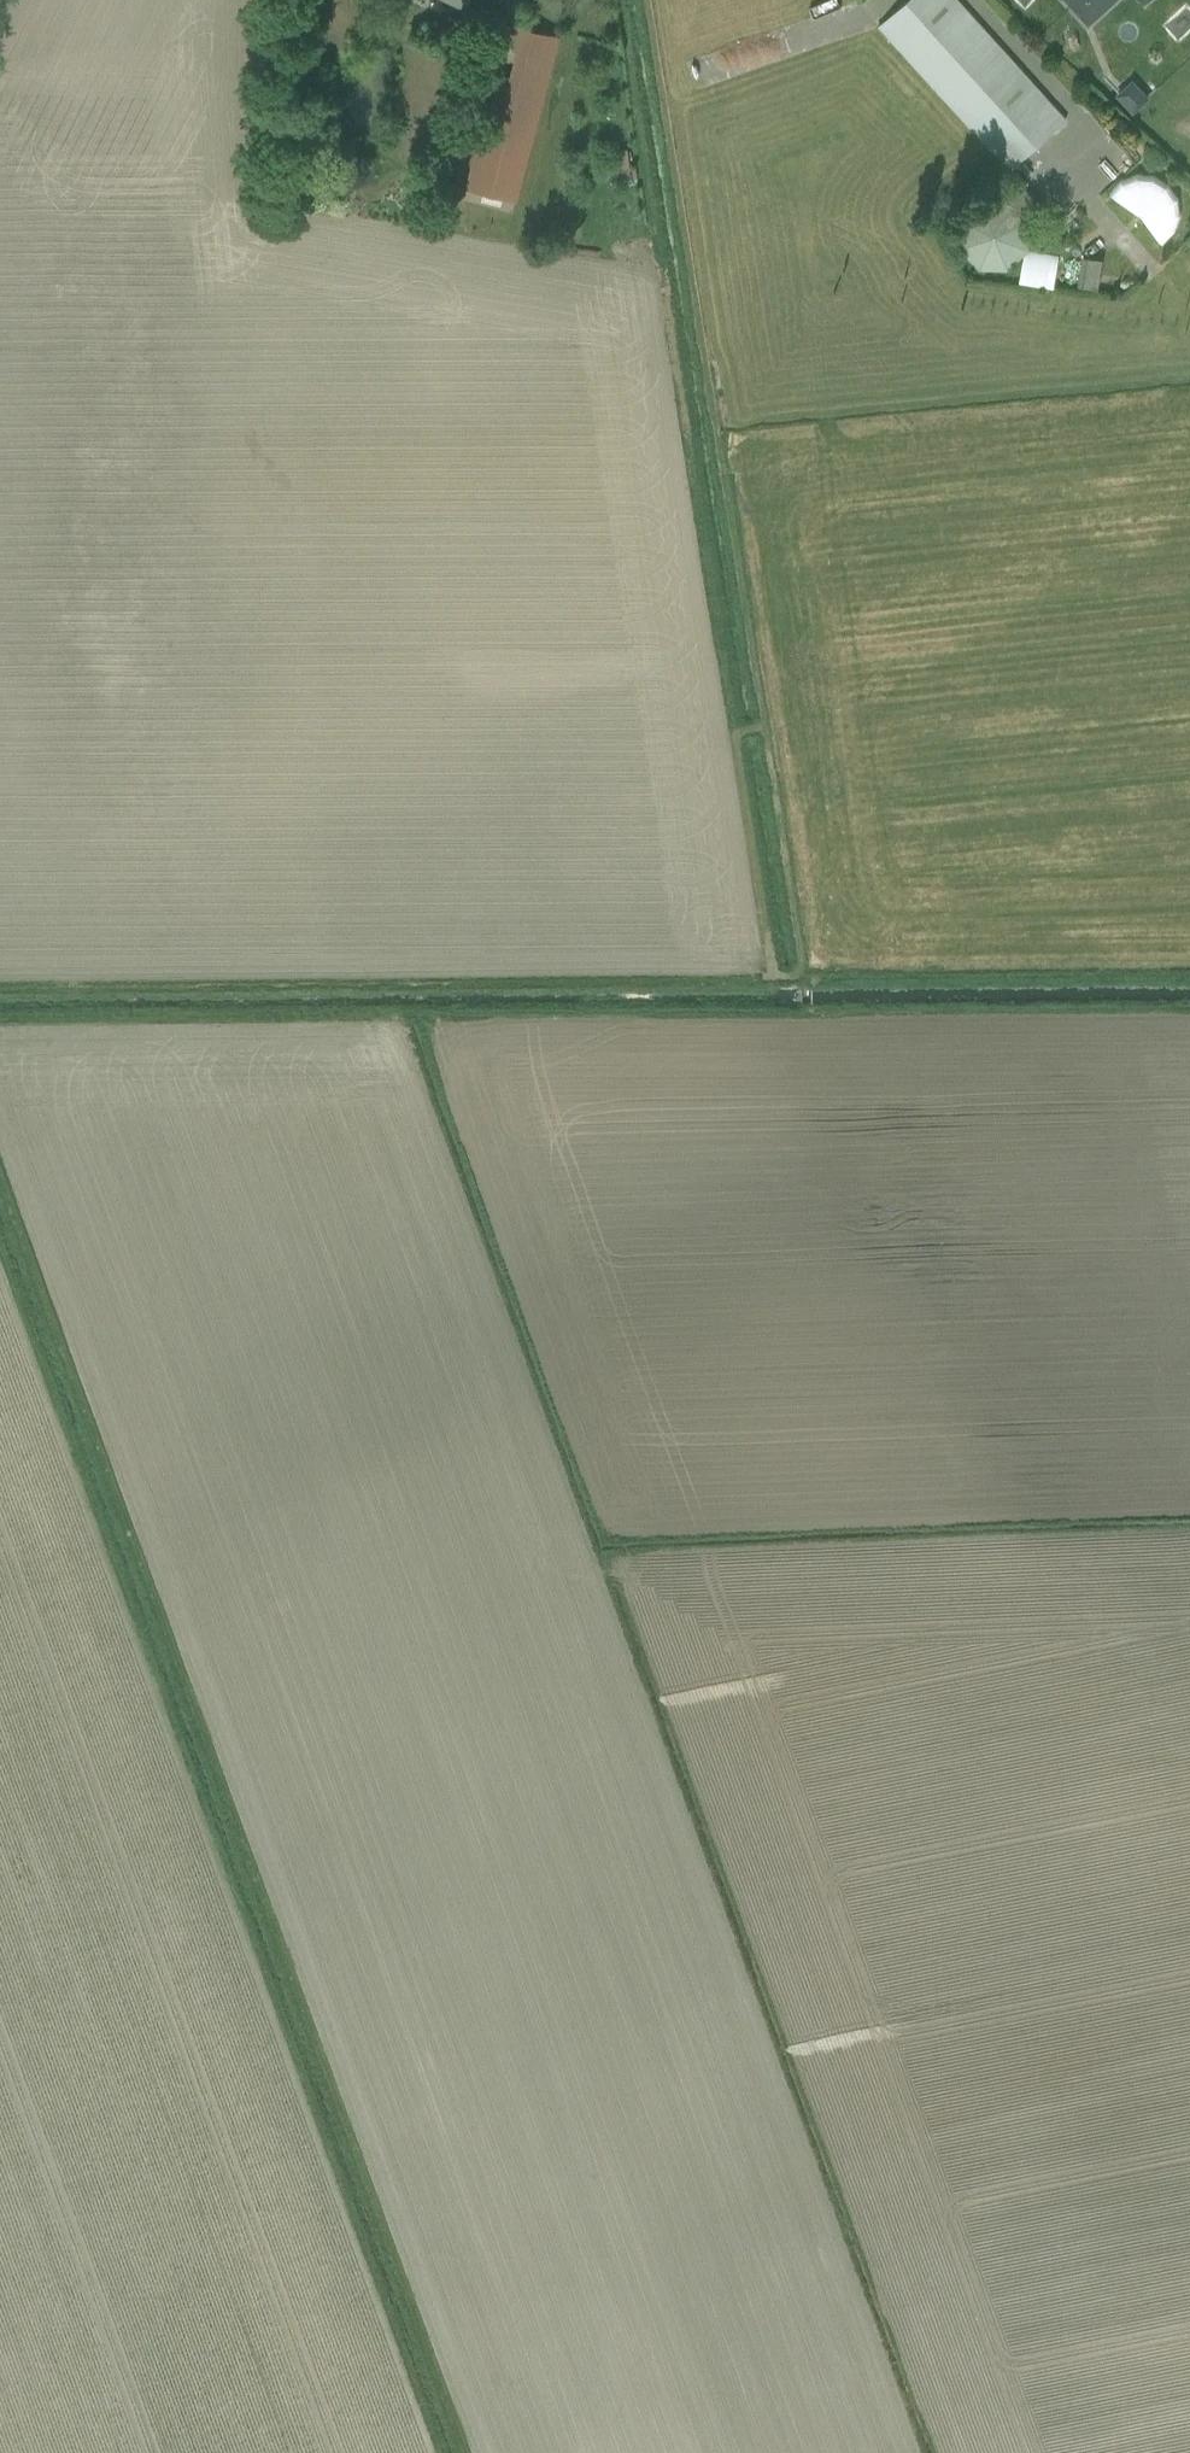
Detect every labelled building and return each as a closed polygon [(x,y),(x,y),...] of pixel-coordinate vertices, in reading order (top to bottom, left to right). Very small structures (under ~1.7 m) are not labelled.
[(465,9),(469,0),(446,0),(465,9)] [(1010,170),(1066,119),(959,0),(908,0),(879,26),(1010,170)] [(1089,25),(1116,0),(1064,0),(1089,25)] [(528,31),(523,51),(548,57),(553,38),(528,31)] [(501,73),(487,127),(525,136),(538,82),(501,73)] [(1116,95),(1133,111),(1149,95),(1131,78),(1116,95)] [(491,138),(479,184),(506,191),(519,145),(491,138)] [(1004,267),(1008,266),(1014,262),(1019,258),(1023,254),(1025,251),(1026,249),(1027,247),(1028,244),(1029,240),(1030,237),(1030,233),(1029,229),(1029,226),(1028,223),(1027,221),(1042,207),(1023,187),(1008,201),(1006,200),(998,199),(991,199),(986,200),(983,201),(979,203),(974,205),(972,207),(970,209),(968,212),(966,214),(964,217),(963,220),(962,223),(961,226),(960,230),(960,234),(961,240),(963,247),(967,254),(970,258),(974,261),(980,265),(988,268),(993,268),(997,268),(1002,268),(1004,267)] [(1082,256),(1078,285),(1097,287),(1101,258),(1082,256)]
